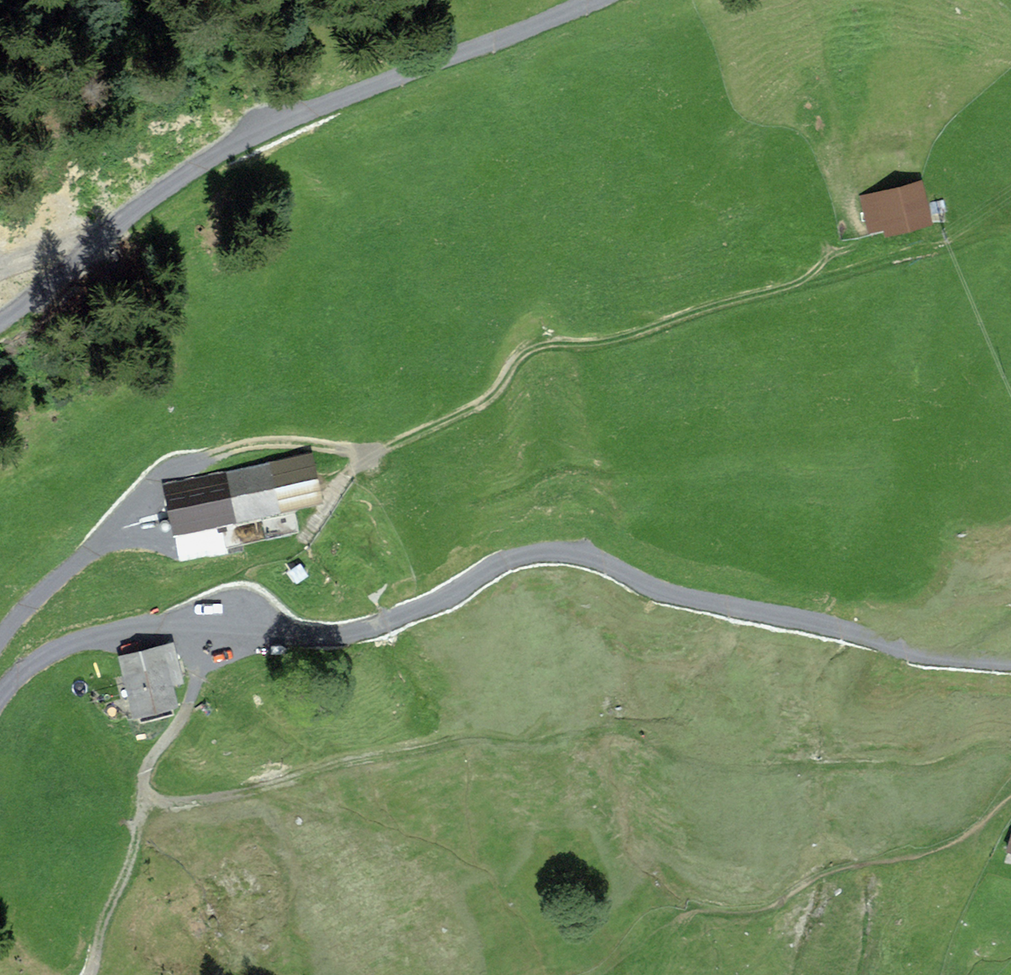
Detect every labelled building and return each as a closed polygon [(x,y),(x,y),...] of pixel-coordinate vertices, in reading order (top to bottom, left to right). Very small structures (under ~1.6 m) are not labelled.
[(915,186),(864,195),(871,235),(922,227),(915,186)] [(311,452),(165,485),(175,533),(322,500),(311,452)] [(123,655),(117,656),(133,720),(180,709),(174,687),(183,685),(173,644),(145,651),(142,642),(121,647),(123,655)]
